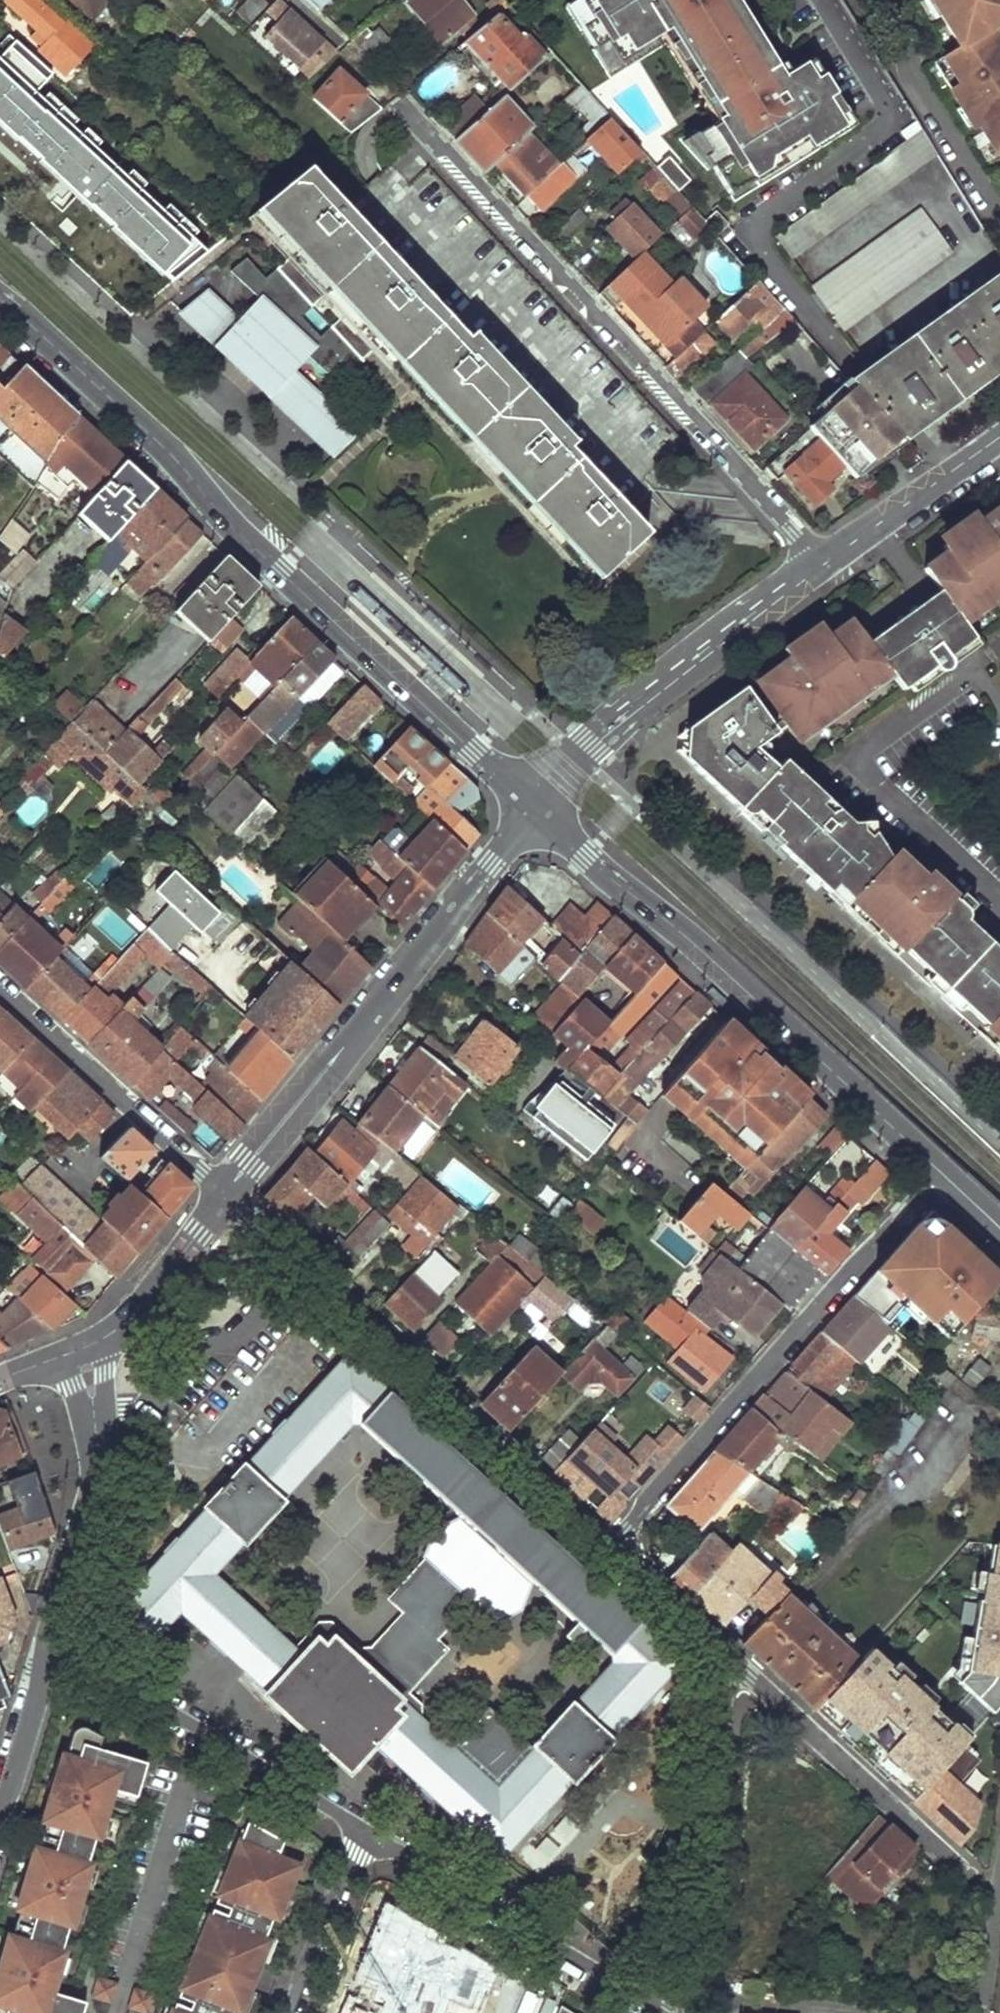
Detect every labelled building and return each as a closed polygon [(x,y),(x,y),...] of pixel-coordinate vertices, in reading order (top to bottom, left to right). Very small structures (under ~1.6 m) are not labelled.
[(87,42),(82,38),(60,18),(55,23),(31,0),(0,0),(0,2),(33,32),(29,36),(40,47),(36,51),(60,73),(87,42)] [(84,17),(99,0),(66,0),(84,17)] [(260,0),(250,0),(235,17),(247,28),(266,6),(260,0)] [(486,26),(465,0),(414,0),(412,2),(443,40),(459,29),(468,40),(486,26)] [(508,0),(495,0),(491,3),(500,14),(502,13),(512,5),(508,0)] [(576,16),(588,37),(595,33),(608,55),(602,59),(619,87),(675,53),(723,132),(698,147),(742,212),(864,137),(823,71),(800,85),(789,92),(782,81),(759,43),(740,13),(747,9),(761,0),(602,0),(576,16)] [(975,130),(980,127),(996,153),(999,151),(999,44),(991,29),(999,24),(999,0),(930,0),(959,47),(933,63),(975,130)] [(747,9),(740,13),(759,43),(765,39),(747,9)] [(324,45),(288,13),(265,39),(301,71),(324,45)] [(468,40),(466,42),(505,84),(482,105),(477,99),(445,128),(456,140),(501,101),(525,79),(549,58),(527,33),(522,36),(502,13),(500,14),(486,26),(468,40)] [(109,29),(98,20),(82,38),(87,42),(92,47),(109,29)] [(389,40),(374,23),(356,39),(370,56),(389,40)] [(549,58),(525,79),(555,112),(560,107),(579,91),(549,58)] [(346,138),(382,109),(339,69),(308,102),(346,138)] [(793,74),(782,81),(789,92),(800,85),(793,74)] [(579,91),(560,107),(568,115),(578,105),(593,123),(586,131),(592,138),(613,118),(584,86),(579,91)] [(501,101),(456,140),(472,158),(487,174),(496,164),(532,132),(501,101)] [(613,118),(592,138),(621,170),(642,152),(613,118)] [(562,165),(532,132),(496,164),(528,197),(562,165)] [(929,134),(890,162),(779,240),(796,263),(943,158),(929,134)] [(681,168),(673,159),(668,163),(676,172),(681,168)] [(668,163),(660,171),(679,192),(681,194),(694,183),(681,168),(676,172),(668,163)] [(562,165),(528,197),(540,211),(576,178),(564,164),(562,165)] [(465,343),(341,207),(305,169),(256,214),(259,217),(293,254),(275,270),(310,308),(328,291),(347,312),(328,329),(358,361),(378,343),(423,392),(505,481),(597,582),(646,537),(628,518),(568,452),(573,448),(471,338),(465,343)] [(568,452),(628,518),(646,502),(635,490),(683,446),(424,169),(402,189),(384,169),(341,207),(465,343),(471,338),(573,448),(568,452)] [(660,171),(658,169),(648,178),(656,188),(653,190),(667,204),(669,202),(679,192),(660,171)] [(681,194),(679,192),(669,202),(682,218),(684,216),(693,208),(681,194)] [(641,256),(662,237),(628,200),(613,215),(618,221),(632,237),(625,243),(639,258),(641,256)] [(693,208),(684,216),(698,231),(707,224),(693,208)] [(577,210),(555,230),(564,240),(586,220),(577,210)] [(958,256),(928,212),(815,292),(846,337),(958,256)] [(632,237),(618,221),(611,227),(625,243),(632,237)] [(739,235),(733,228),(721,238),(727,246),(739,235)] [(639,258),(599,295),(612,309),(623,300),(664,345),(680,331),(705,308),(678,280),(671,286),(641,256),(639,258)] [(245,260),(229,273),(258,304),(243,318),(213,287),(190,305),(224,340),(227,337),(275,387),(271,390),(298,418),(319,398),(291,369),(295,365),(308,352),(327,372),(338,361),(346,370),(358,361),(328,329),(322,322),(325,319),(320,313),(317,316),(310,308),(275,270),(264,280),(245,260)] [(997,278),(868,369),(862,374),(850,383),(904,442),(912,437),(999,374),(999,276),(997,278)] [(759,282),(716,320),(733,338),(758,316),(766,327),(736,351),(744,360),(794,320),(759,282)] [(691,343),(680,331),(664,345),(675,357),(691,343)] [(675,357),(665,366),(675,378),(702,354),(691,343),(675,357)] [(753,372),(744,360),(736,351),(692,387),(705,401),(710,406),(712,404),(755,451),(786,422),(745,378),(753,372)] [(2,389),(23,367),(8,353),(1,361),(0,361),(0,389),(1,390),(2,389)] [(359,432),(295,365),(291,369),(319,398),(346,427),(355,436),(359,432)] [(8,461),(34,484),(46,462),(57,440),(78,418),(51,393),(23,367),(2,389),(1,390),(0,391),(0,454),(8,461)] [(845,393),(817,421),(808,431),(847,472),(854,481),(861,475),(867,471),(873,466),(889,452),(895,446),(898,449),(905,444),(904,442),(850,383),(846,378),(838,386),(845,393)] [(845,393),(838,386),(810,414),(817,421),(845,393)] [(346,427),(319,398),(298,418),(326,447),(346,427)] [(57,440),(46,462),(54,468),(61,461),(97,495),(125,461),(102,440),(78,418),(57,440)] [(346,427),(326,447),(334,456),(355,436),(346,427)] [(808,431),(767,469),(777,479),(785,471),(818,506),(826,500),(835,493),(830,488),(847,472),(808,431)] [(898,449),(895,446),(889,452),(873,466),(867,471),(861,475),(864,480),(901,453),(898,449)] [(140,476),(125,461),(97,495),(80,516),(108,542),(118,531),(124,523),(155,489),(140,476)] [(171,504),(155,489),(124,523),(156,553),(186,518),(171,504)] [(999,589),(999,508),(993,513),(992,512),(989,512),(979,520),(977,517),(961,529),(962,531),(949,541),(944,545),(943,547),(943,548),(946,553),(923,569),(940,591),(925,601),(868,643),(851,621),(829,637),(826,633),(824,632),(822,633),(817,636),(803,645),(802,643),(785,655),(787,658),(777,665),(776,667),(776,669),(756,683),(794,737),(811,724),(832,709),(884,672),(887,670),(902,691),(908,687),(934,668),(935,669),(936,670),(937,671),(939,672),(941,672),(943,673),(945,672),(948,670),(950,668),(950,666),(951,665),(951,663),(950,661),(950,660),(948,658),(958,651),(974,639),(959,618),(962,616),(999,589)] [(961,529),(977,517),(973,513),(944,534),(949,541),(962,531),(961,529)] [(203,534),(186,518),(156,553),(109,603),(122,615),(159,577),(161,579),(203,534)] [(0,538),(0,546),(19,555),(29,532),(8,522),(0,538)] [(128,541),(118,531),(108,542),(91,560),(101,570),(128,541)] [(243,572),(226,556),(196,589),(178,608),(174,613),(208,644),(260,587),(243,572)] [(37,572),(24,561),(4,584),(17,595),(37,572)] [(173,604),(178,608),(196,589),(187,581),(173,596),(177,600),(173,604)] [(962,616),(967,624),(999,600),(999,589),(962,616)] [(451,629),(429,609),(424,614),(420,618),(442,638),(446,634),(451,629)] [(0,634),(0,655),(2,657),(24,633),(7,617),(0,634)] [(250,662),(239,673),(266,698),(318,641),(291,617),(250,662)] [(803,645),(817,636),(812,628),(782,650),(785,655),(802,643),(803,645)] [(979,646),(974,639),(958,651),(948,658),(950,660),(950,661),(951,663),(951,665),(950,666),(979,646)] [(336,657),(318,641),(266,698),(250,716),(265,731),(269,727),(265,722),(268,719),(273,723),(297,696),(299,698),(336,657)] [(208,687),(218,697),(239,673),(250,662),(239,653),(208,687)] [(913,693),(941,672),(939,672),(937,671),(936,670),(935,669),(934,668),(908,687),(913,693)] [(889,679),(884,672),(832,709),(837,716),(889,679)] [(364,683),(327,723),(344,738),(381,699),(364,683)] [(754,749),(776,734),(743,688),(689,728),(697,738),(696,752),(687,761),(737,809),(776,769),(754,749)] [(48,700),(73,722),(82,712),(58,690),(48,700)] [(107,753),(140,783),(167,753),(159,746),(151,754),(135,740),(172,699),(163,691),(126,732),(107,753)] [(73,722),(107,753),(126,732),(92,701),(82,712),(73,722)] [(188,771),(195,777),(246,718),(231,703),(199,740),(207,748),(196,759),(198,760),(188,771)] [(393,742),(409,725),(401,718),(385,734),(393,742)] [(57,739),(132,806),(148,790),(140,783),(107,753),(73,722),(57,739)] [(816,732),(811,724),(794,737),(799,744),(816,732)] [(449,762),(409,725),(393,742),(372,765),(413,802),(419,796),(397,777),(404,769),(425,788),(449,762)] [(311,761),(325,774),(343,754),(329,741),(311,761)] [(58,751),(52,745),(28,771),(34,777),(58,751)] [(737,809),(843,907),(889,858),(872,833),(868,837),(861,831),(861,823),(851,824),(783,761),(776,769),(737,809)] [(473,785),(449,762),(425,788),(419,796),(413,802),(433,820),(466,850),(481,834),(455,811),(460,805),(469,812),(477,804),(473,785)] [(238,843),(272,806),(230,767),(196,803),(238,843)] [(113,805),(104,815),(114,823),(122,814),(113,805)] [(466,850),(433,820),(408,846),(383,822),(373,832),(435,890),(466,850)] [(871,822),(861,823),(861,831),(868,837),(872,833),(871,822)] [(435,890),(373,832),(365,825),(350,841),(366,855),(368,853),(383,867),(380,869),(395,883),(387,892),(372,879),(370,881),(335,848),(326,858),(373,902),(400,928),(435,890)] [(101,888),(119,863),(107,854),(88,878),(101,888)] [(889,858),(843,907),(863,926),(869,919),(877,926),(870,933),(979,1034),(983,1035),(987,1033),(989,1031),(997,1038),(994,1040),(993,1045),(994,1049),(999,1054),(999,953),(965,920),(967,915),(965,911),(942,889),(931,879),(926,877),(921,879),(913,872),(898,858),(893,857),(889,858)] [(373,902),(326,858),(292,894),(300,902),(339,939),(373,902)] [(41,903),(47,896),(51,891),(43,883),(32,895),(41,903)] [(501,892),(485,915),(521,947),(544,921),(505,886),(501,892)] [(57,896),(51,891),(47,896),(53,902),(57,896)] [(26,918),(0,895),(0,946),(26,918)] [(339,939),(300,902),(280,923),(293,934),(295,932),(314,949),(297,968),(307,977),(338,1007),(370,968),(339,939)] [(574,905),(552,930),(565,942),(581,956),(559,982),(566,988),(578,999),(605,969),(635,934),(600,904),(588,918),(574,905)] [(94,974),(134,932),(107,907),(67,948),(94,974)] [(521,947),(485,915),(464,943),(507,986),(534,959),(521,947)] [(25,987),(54,957),(60,950),(26,918),(0,946),(0,965),(25,987)] [(877,926),(869,919),(863,926),(870,933),(877,926)] [(60,1020),(87,1044),(118,1012),(105,1000),(145,956),(140,952),(154,937),(146,929),(88,991),(60,1020)] [(666,964),(635,934),(605,969),(636,996),(666,964)] [(543,968),(559,982),(581,956),(565,942),(543,968)] [(147,966),(155,973),(166,961),(169,958),(162,951),(147,966)] [(169,958),(166,961),(204,995),(210,989),(173,954),(170,957),(169,958)] [(25,987),(60,1020),(88,991),(54,957),(25,987)] [(678,976),(666,964),(636,996),(608,1026),(606,1028),(613,1033),(619,1039),(678,976)] [(294,1063),(338,1007),(307,977),(258,1031),(294,1063)] [(694,991),(682,980),(625,1042),(629,1046),(608,1069),(592,1057),(613,1033),(606,1028),(596,1040),(594,1038),(567,1070),(600,1096),(625,1068),(624,1066),(694,991)] [(712,987),(707,993),(721,1006),(727,1001),(712,987)] [(552,1033),(581,1001),(578,999),(566,988),(537,1020),(552,1033)] [(204,995),(196,1004),(211,1017),(219,1008),(253,1039),(231,1063),(217,1051),(219,1049),(203,1034),(195,1043),(208,1054),(260,1101),(294,1063),(258,1031),(210,989),(204,995)] [(709,1005),(694,991),(624,1066),(625,1068),(600,1096),(635,1125),(646,1113),(627,1096),(709,1005)] [(87,1044),(130,1084),(159,1049),(130,1022),(143,1008),(132,997),(118,1012),(87,1044)] [(581,1001),(552,1033),(566,1046),(555,1060),(567,1070),(594,1038),(596,1040),(606,1028),(608,1026),(581,1001)] [(2,1072),(5,1068),(32,1040),(4,1014),(0,1018),(0,1070),(2,1072)] [(726,1021),(719,1015),(694,1042),(702,1048),(726,1021)] [(483,1020),(453,1060),(487,1086),(517,1046),(483,1020)] [(663,1092),(666,1096),(717,1140),(777,1069),(726,1021),(702,1048),(663,1092)] [(187,1034),(178,1026),(159,1049),(168,1056),(187,1034)] [(428,1037),(420,1047),(441,1064),(449,1054),(428,1037)] [(12,1099),(15,1096),(51,1057),(32,1040),(5,1068),(9,1072),(0,1082),(0,1087),(12,1099)] [(546,1040),(540,1048),(546,1053),(552,1045),(546,1040)] [(524,1047),(529,1051),(533,1046),(528,1042),(524,1047)] [(420,1047),(389,1086),(424,1113),(444,1089),(455,1099),(467,1085),(441,1064),(420,1047)] [(168,1056),(159,1049),(130,1084),(147,1099),(168,1075),(198,1103),(193,1108),(228,1141),(241,1125),(208,1094),(168,1056)] [(260,1101),(208,1054),(204,1058),(208,1062),(204,1067),(220,1081),(208,1094),(241,1125),(260,1101)] [(15,1096),(31,1111),(36,1106),(67,1072),(51,1057),(15,1096)] [(808,1098),(777,1069),(717,1140),(748,1168),(777,1136),(775,1134),(808,1098)] [(36,1106),(70,1136),(100,1101),(67,1072),(36,1106)] [(528,1107),(580,1166),(609,1142),(557,1082),(528,1107)] [(388,1085),(357,1123),(380,1141),(393,1152),(424,1113),(389,1086),(388,1085)] [(826,1115),(808,1098),(775,1134),(777,1136),(748,1168),(744,1171),(725,1194),(735,1203),(746,1191),(750,1196),(791,1150),(793,1151),(826,1115)] [(163,1101),(157,1108),(183,1131),(187,1127),(182,1122),(184,1120),(163,1101)] [(347,1184),(358,1194),(393,1152),(380,1141),(374,1149),(343,1120),(315,1155),(347,1184)] [(850,1138),(837,1125),(817,1146),(830,1159),(850,1138)] [(131,1186),(138,1179),(132,1173),(153,1151),(128,1127),(100,1157),(131,1186)] [(306,1147),(259,1202),(278,1219),(293,1202),(317,1224),(328,1211),(326,1209),(347,1184),(315,1155),(306,1147)] [(725,1194),(744,1171),(730,1158),(723,1160),(717,1161),(712,1160),(705,1158),(695,1171),(711,1183),(725,1194)] [(870,1165),(871,1165),(875,1170),(880,1166),(875,1161),(870,1165)] [(131,1186),(166,1217),(178,1203),(192,1186),(168,1165),(148,1188),(138,1179),(131,1186)] [(93,1257),(115,1278),(124,1267),(135,1252),(102,1224),(92,1236),(71,1215),(81,1204),(41,1167),(21,1188),(93,1257)] [(408,1234),(400,1243),(421,1262),(443,1239),(436,1233),(453,1214),(460,1221),(467,1212),(458,1205),(456,1207),(422,1177),(387,1216),(408,1234)] [(32,1256),(66,1288),(93,1257),(21,1188),(15,1183),(4,1193),(49,1235),(32,1256)] [(711,1183),(678,1223),(695,1237),(719,1208),(739,1225),(746,1216),(742,1212),(744,1210),(735,1203),(725,1194),(711,1183)] [(791,1200),(772,1219),(794,1239),(844,1191),(838,1184),(806,1215),(791,1200)] [(131,1186),(100,1221),(102,1224),(135,1252),(150,1236),(166,1217),(131,1186)] [(852,1199),(844,1191),(794,1239),(787,1246),(821,1273),(826,1277),(848,1253),(822,1229),(852,1199)] [(599,1222),(579,1206),(568,1220),(589,1236),(599,1222)] [(342,1241),(352,1250),(382,1217),(372,1208),(342,1241)] [(382,1217),(352,1250),(362,1258),(390,1224),(382,1217)] [(917,1224),(853,1297),(892,1327),(896,1330),(910,1314),(918,1321),(924,1315),(947,1336),(998,1279),(940,1224),(938,1223),(934,1221),(930,1221),(925,1221),(921,1223),(917,1224)] [(477,1252),(488,1263),(493,1257),(496,1259),(508,1245),(488,1227),(482,1234),(488,1240),(477,1252)] [(780,1304),(788,1312),(821,1273),(787,1246),(771,1231),(738,1271),(780,1304)] [(454,1302),(492,1335),(518,1305),(531,1289),(500,1262),(504,1257),(536,1285),(543,1277),(544,1275),(508,1245),(496,1259),(493,1257),(488,1263),(454,1302)] [(721,1313),(751,1338),(780,1304),(738,1271),(731,1265),(715,1253),(713,1251),(701,1266),(702,1291),(685,1312),(707,1330),(708,1331),(721,1313)] [(17,1296),(50,1327),(73,1304),(29,1262),(6,1286),(17,1296)] [(412,1273),(384,1304),(413,1331),(442,1301),(412,1273)] [(539,1327),(546,1333),(572,1302),(543,1277),(536,1285),(531,1289),(518,1305),(524,1311),(532,1302),(548,1316),(539,1327)] [(7,1345),(28,1336),(50,1327),(17,1296),(3,1313),(0,1310),(0,1338),(7,1345)] [(707,1330),(685,1312),(664,1296),(641,1323),(676,1352),(667,1363),(692,1384),(694,1380),(705,1389),(730,1360),(702,1337),(707,1330)] [(853,1297),(821,1333),(839,1349),(860,1364),(892,1327),(853,1297)] [(977,1315),(974,1337),(997,1340),(999,1320),(999,1318),(977,1315)] [(440,1324),(422,1339),(442,1361),(459,1346),(440,1324)] [(605,1326),(561,1376),(578,1391),(587,1381),(598,1380),(616,1395),(631,1378),(602,1353),(617,1335),(605,1326)] [(821,1333),(791,1367),(811,1381),(839,1349),(821,1333)] [(481,1405),(511,1432),(559,1377),(529,1351),(481,1405)] [(363,1425),(459,1516),(531,1582),(611,1655),(613,1664),(575,1707),(572,1705),(535,1747),(537,1749),(499,1791),(422,1720),(420,1704),(413,1697),(360,1761),(375,1775),(385,1764),(381,1760),(387,1754),(419,1784),(417,1786),(431,1798),(433,1796),(464,1826),(463,1828),(473,1837),(475,1835),(502,1859),(533,1826),(536,1828),(546,1816),(543,1814),(573,1782),(575,1784),(614,1743),(611,1740),(682,1663),(348,1356),(286,1424),(284,1422),(274,1432),(276,1434),(246,1467),(244,1465),(205,1507),(208,1510),(178,1542),(176,1539),(166,1549),(168,1552),(105,1622),(141,1655),(180,1611),(213,1641),(210,1643),(225,1656),(227,1654),(259,1682),(257,1685),(261,1688),(294,1649),(213,1576),(243,1542),(245,1544),(284,1503),(281,1500),(351,1425),(363,1425)] [(978,1357),(963,1376),(975,1386),(991,1368),(978,1357)] [(955,1373),(941,1363),(935,1372),(949,1382),(952,1377),(955,1373)] [(787,1372),(752,1410),(781,1430),(821,1458),(850,1419),(839,1411),(818,1395),(787,1372)] [(818,1395),(839,1411),(847,1401),(825,1385),(818,1395)] [(709,1409),(695,1398),(684,1411),(697,1422),(709,1409)] [(715,1454),(746,1473),(781,1430),(752,1410),(715,1454)] [(16,1456),(0,1413),(0,1462),(16,1456)] [(595,1509),(608,1521),(627,1500),(638,1489),(680,1441),(667,1429),(652,1446),(644,1439),(622,1461),(606,1446),(613,1439),(597,1424),(580,1442),(553,1472),(584,1500),(595,1509)] [(540,1459),(553,1472),(580,1442),(567,1430),(540,1459)] [(715,1454),(669,1505),(697,1528),(734,1486),(745,1495),(758,1481),(746,1473),(715,1454)] [(8,1479),(14,1493),(17,1493),(22,1506),(8,1512),(2,1498),(0,1499),(0,1520),(10,1547),(52,1534),(30,1472),(8,1479)] [(531,1582),(459,1516),(433,1528),(420,1558),(425,1562),(471,1604),(495,1623),(520,1611),(531,1582)] [(669,1577),(690,1596),(729,1554),(709,1535),(669,1577)] [(995,1538),(973,1663),(963,1677),(997,1707),(999,1703),(999,1538),(995,1538)] [(41,1547),(14,1554),(18,1571),(45,1565),(41,1547)] [(768,1613),(782,1598),(731,1551),(729,1554),(690,1596),(723,1626),(749,1595),(768,1613)] [(436,1641),(471,1604),(425,1562),(391,1599),(405,1612),(371,1649),(408,1692),(448,1652),(436,1641)] [(784,1682),(814,1709),(821,1701),(859,1659),(835,1637),(839,1632),(818,1613),(813,1618),(786,1594),(782,1598),(768,1613),(741,1643),(784,1682)] [(0,1604),(0,1634),(10,1629),(1,1603),(0,1604)] [(333,1623),(319,1623),(294,1649),(261,1688),(267,1694),(266,1696),(350,1772),(360,1761),(413,1697),(408,1692),(371,1649),(360,1649),(333,1623)] [(814,1709),(911,1799),(973,1730),(874,1643),(814,1709)] [(138,1793),(148,1760),(101,1746),(104,1734),(88,1725),(83,1724),(79,1726),(72,1730),(67,1736),(54,1778),(58,1778),(57,1781),(51,1803),(50,1805),(47,1804),(41,1824),(44,1824),(36,1851),(33,1851),(29,1866),(32,1867),(31,1869),(23,1896),(22,1898),(20,1897),(15,1912),(18,1913),(9,1945),(6,1944),(1,1958),(5,1960),(4,1962),(0,1975),(0,2012),(84,2012),(88,1999),(55,1990),(56,1984),(45,1981),(47,1974),(58,1977),(59,1973),(65,1954),(66,1950),(64,1949),(72,1923),(74,1924),(76,1919),(81,1900),(82,1896),(70,1892),(72,1886),(84,1889),(85,1885),(91,1866),(92,1862),(89,1861),(97,1834),(100,1835),(101,1831),(107,1812),(108,1807),(96,1804),(98,1797),(110,1801),(112,1795),(114,1786),(138,1793)] [(946,1830),(960,1844),(973,1829),(979,1807),(975,1803),(987,1765),(981,1760),(959,1786),(932,1817),(946,1830)] [(932,1817),(959,1786),(939,1769),(911,1799),(932,1817)] [(51,1803),(57,1781),(49,1779),(42,1801),(51,1803)] [(114,1786),(112,1795),(135,1802),(138,1793),(114,1786)] [(110,1801),(98,1797),(96,1804),(108,1807),(110,1801)] [(107,1812),(101,1831),(109,1833),(115,1814),(107,1812)] [(876,1817),(829,1880),(867,1914),(912,1864),(907,1859),(913,1852),(876,1817)] [(288,1900),(289,1897),(283,1895),(294,1868),(277,1861),(282,1847),(250,1818),(229,1873),(219,1899),(217,1904),(231,1910),(229,1916),(214,1910),(212,1915),(202,1941),(192,1966),(182,1992),(180,1997),(194,2003),(192,2010),(177,2004),(175,2009),(174,2012),(237,2012),(240,2006),(246,2008),(251,1995),(253,1991),(247,1988),(257,1963),(263,1966),(264,1963),(270,1947),(263,1945),(267,1936),(273,1922),(276,1912),(282,1915),(288,1900)] [(91,1866),(85,1885),(93,1887),(99,1869),(91,1866)] [(23,1896),(31,1869),(23,1867),(15,1894),(23,1896)] [(219,1899),(229,1873),(222,1870),(211,1896),(219,1899)] [(929,1879),(922,1888),(929,1893),(936,1885),(929,1879)] [(84,1889),(72,1886),(70,1892),(82,1896),(84,1889)] [(81,1900),(76,1919),(84,1921),(89,1902),(81,1900)] [(276,1912),(273,1922),(284,1926),(293,1902),(288,1900),(282,1915),(276,1912)] [(202,1941),(212,1915),(205,1912),(194,1938),(202,1941)] [(395,1940),(398,1931),(379,1923),(350,1993),(353,1995),(348,2004),(345,2004),(343,2004),(339,2012),(363,2012),(395,1940)] [(270,1947),(264,1963),(269,1965),(278,1941),(267,1936),(263,1945),(270,1947)] [(408,1946),(395,1940),(363,2012),(380,2012),(408,1946)] [(452,1999),(471,1953),(451,1944),(426,2002),(447,2011),(452,1999)] [(489,1961),(471,1953),(452,1999),(469,2006),(489,1961)] [(65,1954),(59,1973),(68,1976),(73,1956),(65,1954)] [(182,1992),(192,1966),(184,1963),(174,1990),(182,1992)] [(58,1977),(47,1974),(45,1981),(56,1984),(58,1977)] [(101,1976),(95,1995),(113,2000),(118,1981),(101,1976)] [(137,1986),(132,2006),(149,2011),(155,1992),(137,1986)] [(113,2000),(95,1995),(94,1999),(94,2003),(94,2007),(98,2011),(101,2012),(109,2012),(113,2000)] [(237,2012),(250,2012),(257,1997),(251,1995),(246,2008),(240,2006),(237,2012)]
